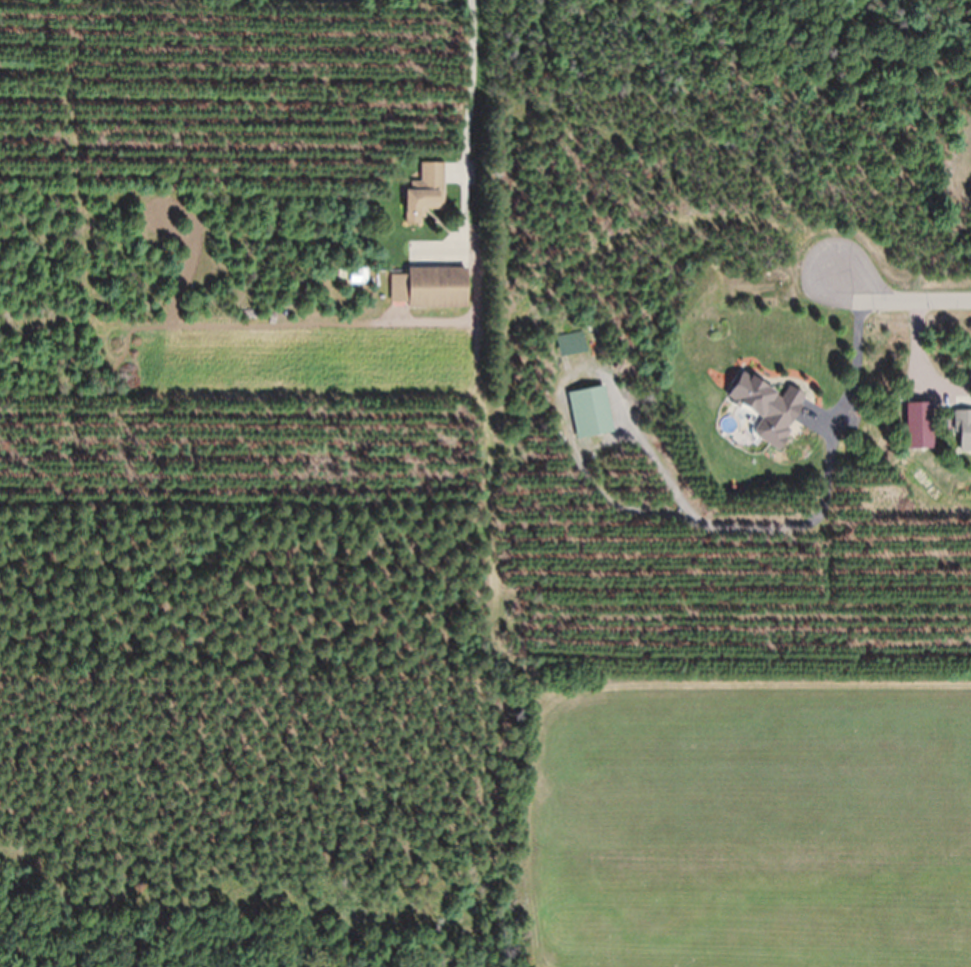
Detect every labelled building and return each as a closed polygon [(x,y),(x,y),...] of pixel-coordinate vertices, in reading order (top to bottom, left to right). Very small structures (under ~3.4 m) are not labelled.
[(444,208),(444,163),(421,163),(421,181),(405,181),(406,223),(424,223),(424,208),(444,208)] [(390,273),(390,306),(466,307),(466,267),(407,267),(407,273),(390,273)] [(777,449),(807,397),(788,386),(783,394),(741,371),(726,398),(761,418),(751,434),(777,449)] [(568,392),(575,438),(612,432),(605,386),(568,392)] [(932,448),(932,403),(907,403),(907,448),(932,448)] [(954,410),(954,434),(959,434),(959,452),(970,451),(970,410),(954,410)]
